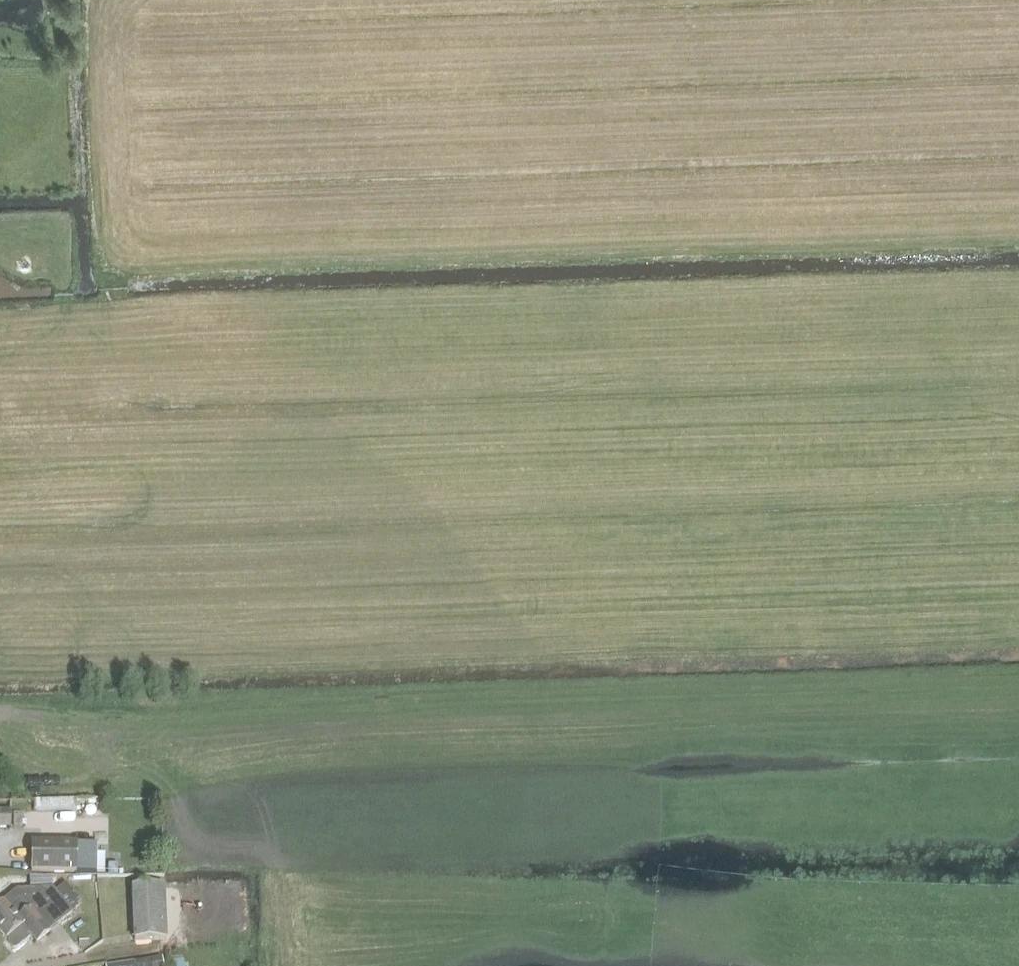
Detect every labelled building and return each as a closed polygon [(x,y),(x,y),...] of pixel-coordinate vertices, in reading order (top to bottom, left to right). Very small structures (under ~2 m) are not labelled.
[(11,831),(10,813),(0,813),(0,831),(11,831)] [(33,845),(33,874),(76,874),(76,846),(33,845)] [(85,907),(118,907),(119,886),(86,886),(85,907)] [(52,888),(17,890),(0,904),(0,934),(13,950),(31,936),(36,943),(73,913),(72,913),(52,888)] [(130,890),(132,941),(163,940),(161,889),(130,890)]
